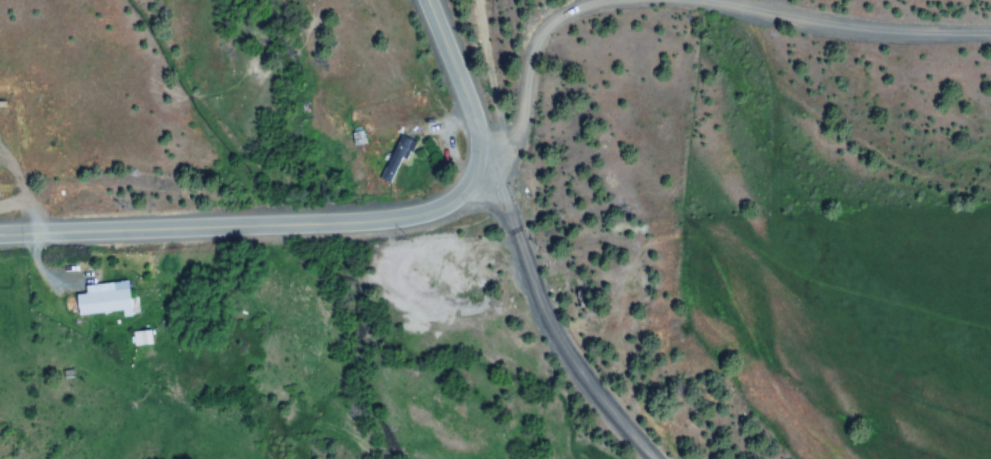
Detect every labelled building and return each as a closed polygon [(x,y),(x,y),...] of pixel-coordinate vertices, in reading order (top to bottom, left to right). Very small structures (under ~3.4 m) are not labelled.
[(416,140),(401,134),(383,178),(394,183),(404,156),(409,158),(416,140)] [(89,285),(90,293),(76,294),(78,316),(135,310),(133,288),(118,289),(117,282),(89,285)]
